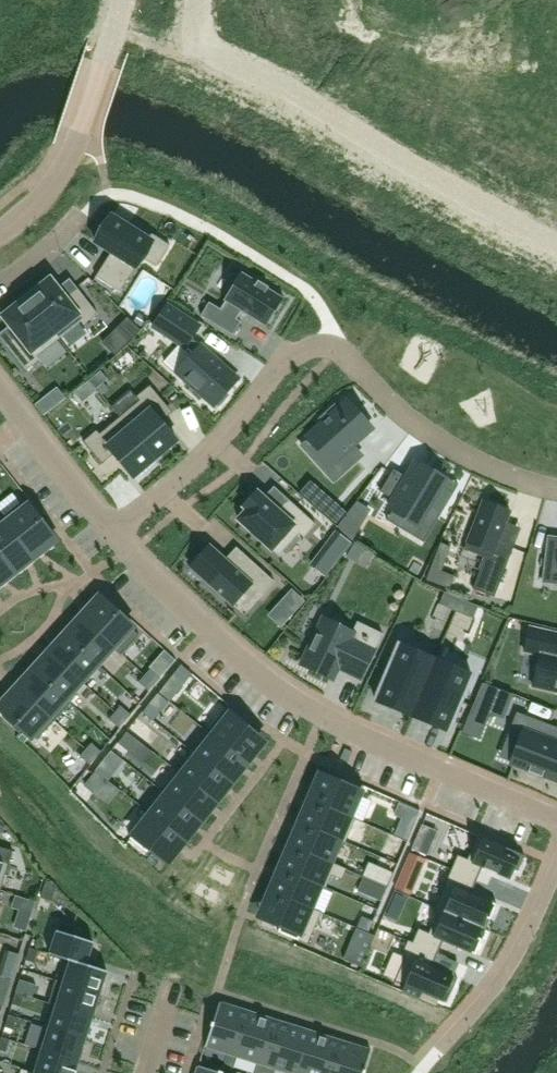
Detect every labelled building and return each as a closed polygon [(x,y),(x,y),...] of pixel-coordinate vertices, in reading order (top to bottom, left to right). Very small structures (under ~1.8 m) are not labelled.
[(112,216),(95,242),(112,252),(96,277),(120,292),(156,236),(132,221),(128,226),(112,216)] [(210,302),(201,315),(233,335),(241,321),(238,319),(242,312),(267,327),(284,298),(242,271),(224,300),(225,301),(221,309),(210,302)] [(31,293),(26,296),(59,338),(82,321),(84,324),(98,314),(77,287),(65,296),(58,288),(50,278),(31,293)] [(22,300),(2,316),(10,325),(17,334),(5,343),(26,370),(40,359),(37,356),(59,338),(26,296),(22,300)] [(167,305),(153,327),(185,348),(186,347),(193,353),(176,372),(215,406),(216,405),(218,407),(230,394),(227,392),(239,379),(201,345),(200,346),(192,339),(200,326),(167,305)] [(147,320),(139,315),(135,322),(143,326),(147,320)] [(142,330),(128,317),(118,327),(131,340),(142,330)] [(97,389),(108,379),(101,371),(90,380),(97,389)] [(140,400),(120,417),(155,459),(177,440),(161,422),(157,417),(169,407),(150,385),(136,396),(140,400)] [(57,405),(48,395),(36,405),(44,415),(57,405)] [(322,423),(307,437),(308,438),(332,464),(354,444),(372,428),(347,401),(340,407),(336,402),(318,418),(322,423)] [(97,430),(83,441),(102,464),(114,454),(134,477),(155,459),(120,417),(100,433),(97,430)] [(393,470),(380,492),(394,500),(388,509),(417,525),(428,507),(440,515),(453,493),(440,486),(444,479),(416,463),(407,478),(393,470)] [(247,509),(238,519),(278,555),(299,532),(304,537),(316,524),(288,499),(280,508),(278,510),(257,492),(243,506),(247,509)] [(323,493),(313,504),(336,524),(346,513),(323,493)] [(23,501),(3,517),(31,554),(52,538),(48,533),(52,530),(53,529),(39,511),(38,512),(34,516),(25,504),(23,501)] [(483,501),(464,549),(485,557),(473,588),(495,597),(516,542),(501,537),(507,522),(511,512),(483,501)] [(353,540),(363,523),(348,514),(337,527),(353,540)] [(0,519),(0,552),(13,568),(31,554),(3,517),(0,519)] [(356,543),(348,556),(366,567),(374,554),(356,543)] [(192,567),(190,570),(201,580),(203,577),(233,605),(251,585),(262,595),(275,581),(242,551),(230,564),(225,560),(209,546),(191,566),(192,567)] [(544,581),(556,583),(556,547),(548,546),(544,581)] [(13,568),(0,552),(0,579),(13,568)] [(439,604),(455,610),(460,598),(445,592),(439,604)] [(460,598),(455,610),(473,618),(478,606),(460,598)] [(101,601),(84,620),(115,648),(114,648),(121,655),(140,635),(133,629),(122,620),(126,616),(127,615),(111,600),(110,601),(106,605),(101,601)] [(324,618),(302,665),(331,679),(339,663),(347,667),(346,670),(362,678),(383,633),(357,621),(353,631),(324,618)] [(84,620),(68,637),(99,665),(114,648),(115,648),(84,620)] [(526,650),(542,654),(536,684),(556,689),(556,631),(532,625),(526,650)] [(52,654),(83,683),(99,665),(68,637),(52,654)] [(399,642),(374,699),(410,715),(435,657),(399,642)] [(52,654),(36,672),(67,700),(68,699),(83,683),(52,654)] [(435,657),(410,715),(447,730),(471,673),(435,657)] [(151,669),(145,675),(154,684),(160,677),(151,669)] [(36,672),(21,689),(55,720),(72,702),(68,699),(67,700),(36,672)] [(145,675),(139,682),(148,690),(154,684),(145,675)] [(165,681),(157,692),(164,697),(172,687),(165,681)] [(491,714),(497,716),(501,706),(507,709),(513,695),(483,682),(473,706),(462,732),(480,740),(491,714)] [(21,689),(3,709),(8,713),(4,717),(3,718),(20,733),(21,731),(24,728),(35,737),(37,740),(55,720),(21,689)] [(157,692),(149,702),(156,708),(164,697),(157,692)] [(229,705),(208,732),(242,759),(259,739),(247,730),(250,726),(252,724),(229,705)] [(121,706),(115,712),(125,721),(131,714),(121,706)] [(115,712),(109,719),(119,727),(125,721),(115,712)] [(509,731),(522,736),(512,762),(529,768),(528,771),(542,776),(543,774),(556,779),(556,744),(554,742),(556,735),(556,736),(556,727),(517,712),(509,731)] [(117,743),(130,753),(140,741),(127,731),(117,743)] [(208,732),(192,751),(227,779),(242,759),(208,732)] [(92,743),(86,749),(96,758),(102,751),(92,743)] [(86,749),(80,756),(90,764),(96,758),(86,749)] [(192,751),(177,771),(212,798),(227,779),(192,751)] [(106,758),(97,770),(108,779),(118,767),(106,758)] [(95,770),(87,780),(94,786),(102,775),(95,770)] [(177,771),(162,790),(196,818),(212,798),(177,771)] [(325,778),(315,802),(356,819),(356,818),(363,821),(372,801),(359,796),(364,785),(342,776),(340,779),(338,784),(325,778)] [(162,790),(146,810),(181,837),(196,818),(162,790)] [(315,802),(305,825),(341,840),(346,842),(356,819),(315,802)] [(401,803),(395,815),(415,824),(420,812),(401,803)] [(150,813),(130,838),(147,852),(148,850),(151,847),(165,857),(181,837),(146,810),(150,813)] [(435,830),(423,824),(413,848),(424,853),(435,830)] [(305,825),(295,847),(346,869),(347,868),(331,861),(341,840),(305,825)] [(459,855),(452,869),(477,880),(482,867),(510,879),(514,869),(518,871),(525,855),(478,835),(467,859),(459,855)] [(1,890),(13,851),(0,846),(0,890),(1,890)] [(295,847),(285,870),(321,885),(326,888),(332,875),(342,879),(346,869),(295,847)] [(425,858),(411,853),(403,873),(416,879),(425,858)] [(391,880),(394,873),(381,867),(375,881),(388,887),(391,880)] [(452,869),(436,907),(482,927),(486,917),(490,919),(497,904),(471,893),(477,880),(452,869)] [(285,870),(276,893),(321,913),(322,912),(312,907),(321,885),(285,870)] [(375,883),(370,895),(381,899),(386,888),(375,883)] [(45,885),(41,897),(52,900),(55,889),(45,885)] [(276,893),(266,917),(281,924),(280,928),(278,931),(308,944),(321,913),(276,893)] [(408,940),(408,941),(438,953),(443,940),(475,954),(482,939),(478,937),(482,927),(436,907),(435,908),(439,910),(429,933),(419,929),(413,942),(408,940)] [(21,910),(16,926),(27,930),(33,913),(21,910)] [(366,917),(360,929),(369,933),(374,921),(366,917)] [(71,959),(86,964),(94,942),(77,936),(79,928),(60,922),(49,954),(70,961),(71,959)] [(345,954),(343,959),(361,967),(375,936),(357,928),(355,932),(363,949),(345,954)] [(406,956),(395,980),(405,984),(403,990),(419,997),(422,991),(439,999),(443,1001),(447,991),(451,993),(458,977),(454,976),(432,966),(438,953),(408,941),(402,955),(406,956)] [(34,963),(38,950),(30,948),(26,960),(34,963)] [(63,982),(100,993),(107,971),(86,964),(71,959),(70,961),(63,982)] [(51,1004),(93,1017),(100,993),(63,982),(56,979),(48,1003),(51,1004)] [(20,980),(16,992),(24,994),(33,997),(36,985),(20,980)] [(20,1007),(24,994),(16,992),(12,1004),(20,1007)] [(212,1026),(205,1046),(227,1053),(224,1064),(233,1067),(236,1056),(251,1011),(220,1002),(213,1022),(212,1022),(211,1026),(212,1026)] [(44,1026),(85,1039),(93,1017),(51,1004),(44,1026)] [(236,1056),(257,1063),(254,1072),(264,1072),(280,1021),(251,1011),(236,1056)] [(13,1029),(17,1017),(9,1014),(5,1027),(13,1029)] [(264,1072),(274,1072),(275,1068),(290,1072),(297,1072),(310,1030),(280,1021),(264,1072)] [(42,1050),(78,1062),(85,1039),(44,1026),(37,1049),(42,1050)] [(297,1072),(330,1072),(340,1040),(310,1030),(297,1072)] [(10,1039),(2,1037),(0,1042),(0,1050),(6,1052),(10,1039)] [(330,1072),(365,1072),(366,1070),(365,1070),(371,1050),(340,1040),(330,1072)] [(37,1072),(76,1072),(77,1071),(75,1071),(78,1062),(42,1050),(35,1072),(37,1072)]
